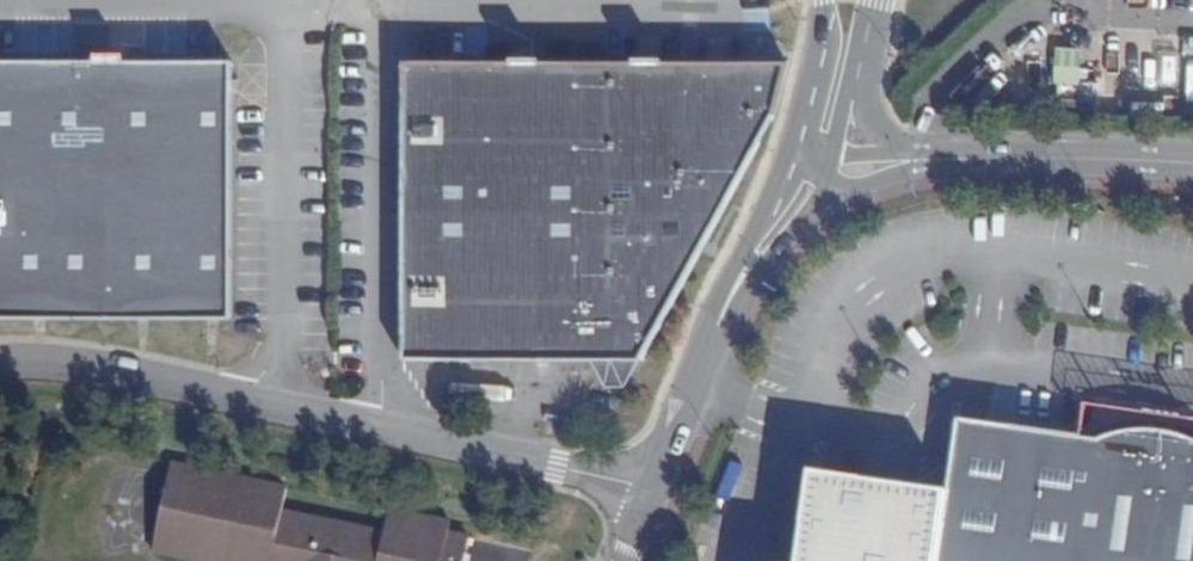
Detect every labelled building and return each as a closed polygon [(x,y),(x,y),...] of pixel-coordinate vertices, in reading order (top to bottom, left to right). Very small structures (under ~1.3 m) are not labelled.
[(1054,48),(1052,87),(1078,88),(1080,49),(1054,48)] [(482,64),(409,63),(409,362),(591,365),(605,391),(624,391),(638,364),(610,364),(609,65),(536,64),(536,57),(505,57),(505,64),(482,64)] [(237,321),(238,63),(133,63),(133,58),(98,58),(98,63),(0,62),(0,321),(237,321)] [(786,66),(609,65),(610,364),(638,364),(776,116),(786,66)] [(1173,423),(1151,421),(1125,423),(1106,428),(1089,437),(962,419),(952,485),(810,466),(797,560),(1192,560),(1192,429),(1173,423)] [(456,523),(396,510),(393,532),(289,510),(291,503),(293,489),(177,464),(171,497),(159,552),(202,560),(470,560),(475,540),(453,535),(456,523)] [(793,543),(803,469),(789,467),(778,541),(793,543)]
